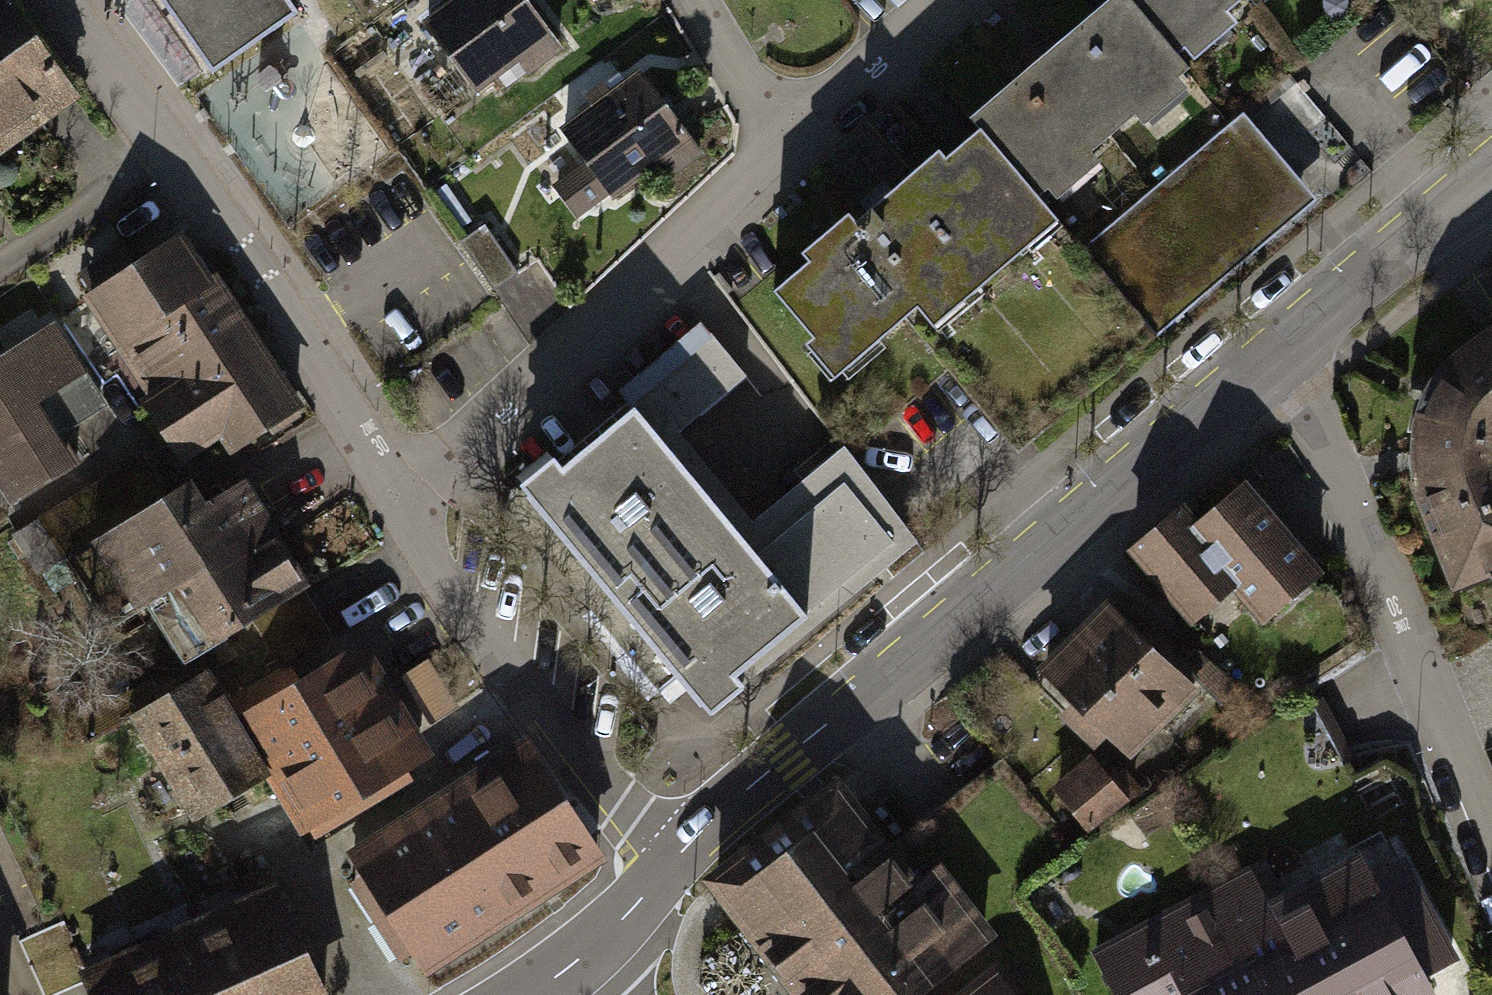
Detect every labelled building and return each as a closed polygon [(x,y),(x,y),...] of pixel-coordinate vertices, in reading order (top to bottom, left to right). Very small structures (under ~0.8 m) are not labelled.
[(33,30),(10,0),(0,0),(0,54),(33,30)] [(206,72),(293,13),(284,0),(158,0),(206,72)] [(421,29),(479,110),(555,55),(515,0),(461,0),(421,29)] [(856,19),(876,0),(839,0),(856,19)] [(982,137),(1034,200),(1045,191),(1055,202),(1097,168),(1084,153),(1128,116),(1139,130),(1181,95),(1171,83),(1184,73),(1171,58),(1123,0),(1114,0),(968,121),(982,137)] [(1171,58),(1187,45),(1199,59),(1237,27),(1223,10),(1235,0),(1123,0),(1171,58)] [(33,30),(0,54),(0,155),(81,96),(33,30)] [(695,160),(633,89),(567,146),(629,217),(695,160)] [(1246,123),(1082,258),(1156,346),(1319,211),(1246,123)] [(914,309),(933,332),(1058,228),(1034,200),(982,137),(943,169),(935,159),(851,228),(844,219),(799,256),(809,267),(775,295),(812,340),(801,348),(828,380),(914,309)] [(1019,459),(1156,346),(1082,258),(1058,228),(933,332),(921,341),(944,369),(977,409),(1019,459)] [(190,237),(96,297),(188,441),(224,419),(237,439),(296,402),(190,237)] [(71,458),(34,400),(87,367),(54,315),(0,350),(0,482),(10,497),(71,458)] [(597,420),(520,482),(705,710),(909,546),(833,452),(754,516),(681,426),(739,380),(695,326),(635,374),(611,344),(565,381),(597,420)] [(1412,409),(1438,597),(1491,584),(1491,347),(1482,338),(1412,409)] [(305,584),(243,480),(199,506),(184,479),(93,533),(134,602),(173,579),(209,641),(305,584)] [(1178,520),(1132,562),(1195,630),(1239,590),(1270,624),(1322,576),(1243,492),(1194,538),(1178,520)] [(283,660),(337,635),(323,605),(269,631),(283,660)] [(1111,612),(1076,645),(1160,732),(1194,698),(1111,612)] [(362,644),(244,713),(307,819),(424,750),(362,644)] [(1076,645),(1042,678),(1125,765),(1160,732),(1076,645)] [(260,766),(204,670),(139,708),(195,804),(260,766)] [(527,750),(355,859),(427,972),(599,863),(527,750)] [(1093,767),(1055,796),(1087,837),(1125,808),(1093,767)] [(713,894),(786,989),(919,887),(842,787),(834,776),(722,862),(701,878),(713,894)] [(1404,843),(1371,860),(1426,965),(1459,947),(1404,843)] [(1250,994),(1439,994),(1442,994),(1426,965),(1371,860),(1362,844),(1264,896),(1302,968),(1250,994)] [(1094,954),(1115,994),(1250,994),(1302,968),(1264,896),(1251,872),(1094,954)] [(919,887),(786,989),(791,994),(919,994),(987,943),(934,874),(919,887)] [(207,931),(238,994),(314,994),(267,901),(207,931)] [(146,961),(163,994),(238,994),(207,931),(146,961)] [(85,991),(87,994),(163,994),(146,961),(85,991)] [(999,979),(978,994),(1011,994),(999,979)]
